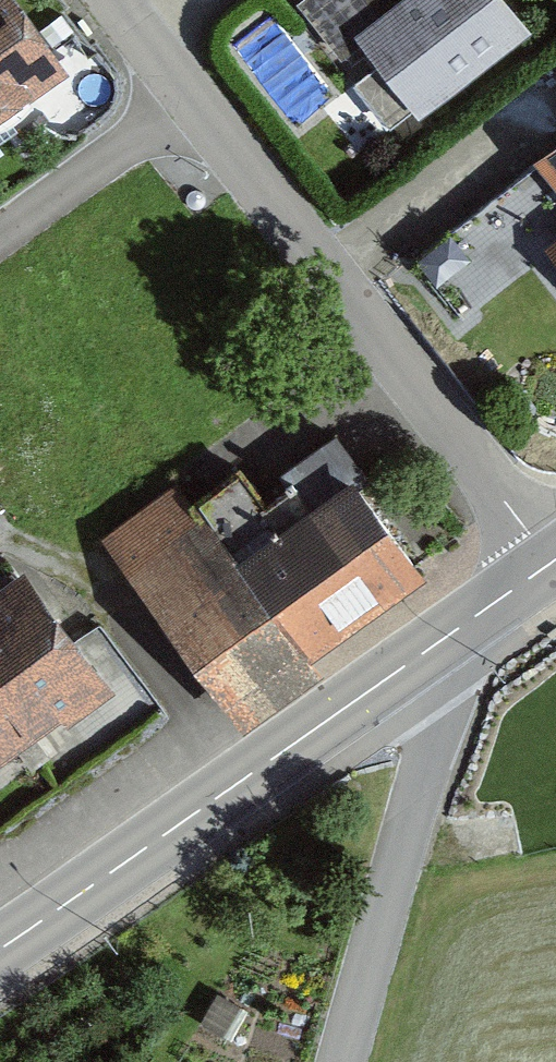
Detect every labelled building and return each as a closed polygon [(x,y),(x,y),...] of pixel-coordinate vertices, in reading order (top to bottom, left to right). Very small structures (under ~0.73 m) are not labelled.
[(3,0),(0,0),(0,108),(53,70),(3,0)] [(355,22),(385,0),(305,0),(360,75),(333,95),(367,142),(417,107),(355,22)] [(419,1),(370,39),(436,123),(552,32),(527,0),(418,0),(419,1)] [(510,201),(429,246),(461,304),(543,259),(510,201)] [(238,714),(416,582),(350,493),(234,579),(174,498),(111,545),(238,714)] [(17,593),(0,606),(0,761),(92,693),(17,593)]
